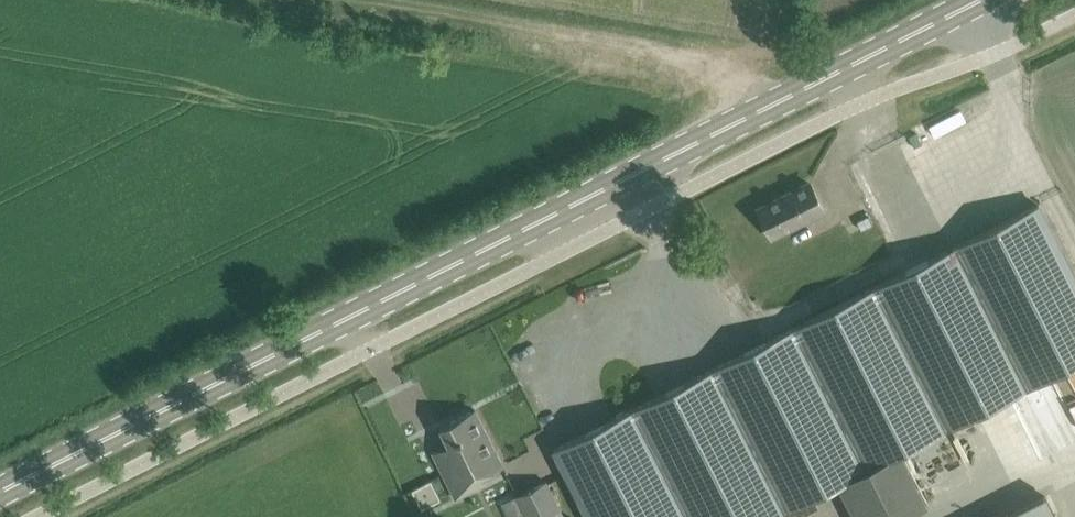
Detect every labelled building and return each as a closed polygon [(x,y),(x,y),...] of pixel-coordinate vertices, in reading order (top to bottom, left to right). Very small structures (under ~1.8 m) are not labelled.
[(773,236),(824,210),(810,182),(759,208),(773,236)] [(554,448),(589,516),(769,516),(1074,362),(1074,276),(1038,203),(554,448)] [(441,426),(455,454),(438,462),(456,498),(485,484),(481,476),(503,466),(485,428),(475,409),(441,426)] [(546,480),(517,495),(528,516),(565,516),(546,480)] [(997,516),(1058,516),(1046,492),(997,516)]
